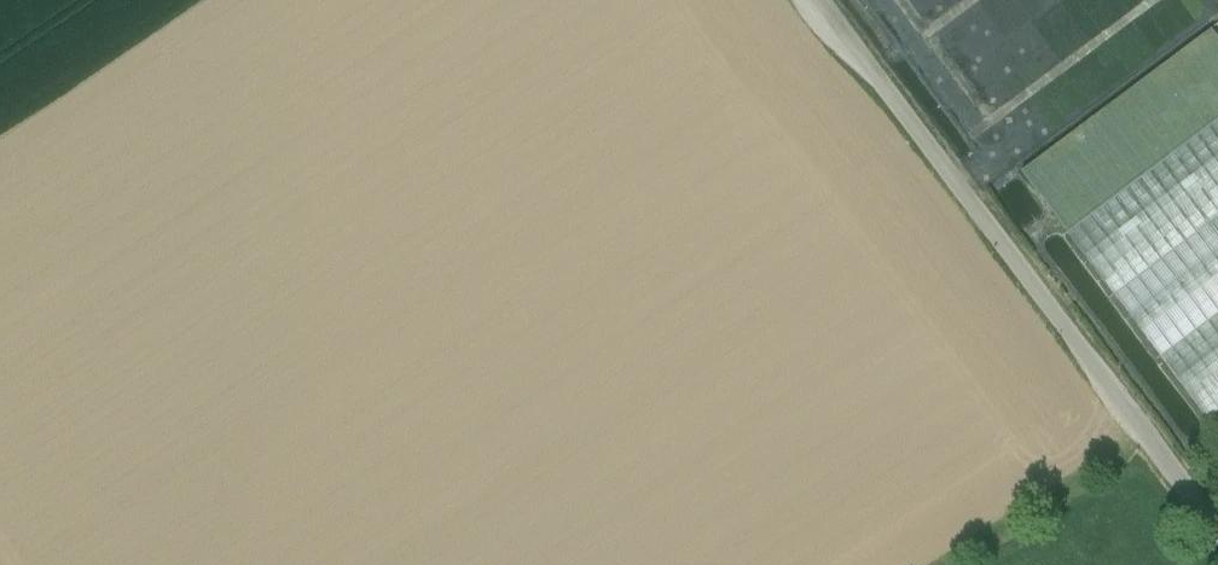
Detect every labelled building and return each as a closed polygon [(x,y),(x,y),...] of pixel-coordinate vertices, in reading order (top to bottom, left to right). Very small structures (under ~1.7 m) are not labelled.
[(1022,172),(1206,417),(1217,408),(1217,36),(1213,29),(1022,172)]
